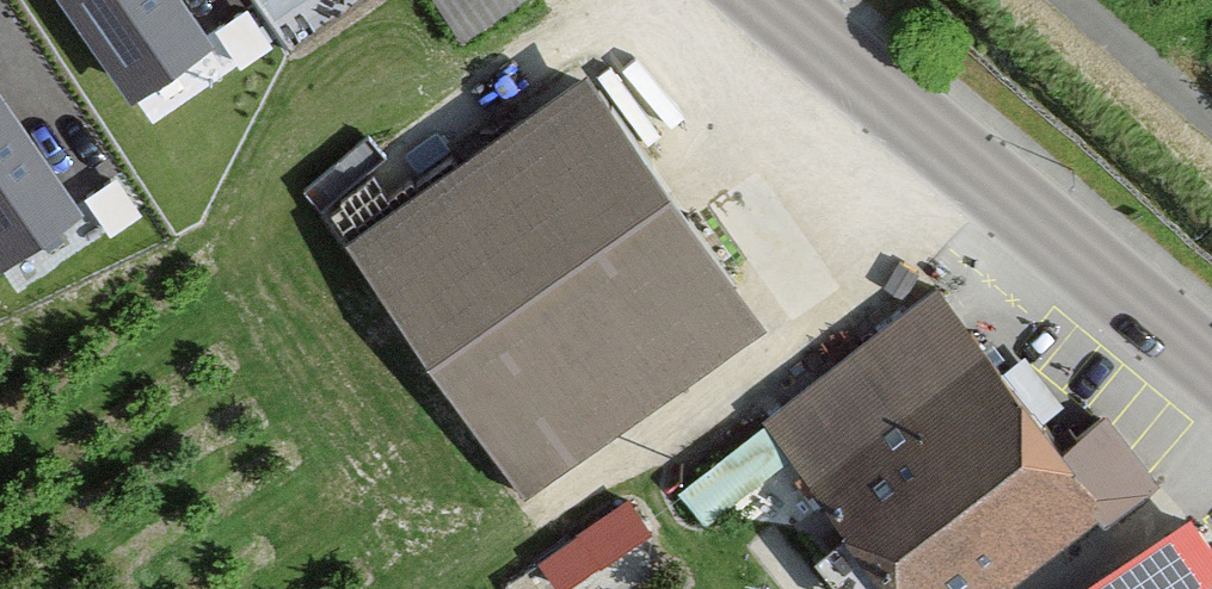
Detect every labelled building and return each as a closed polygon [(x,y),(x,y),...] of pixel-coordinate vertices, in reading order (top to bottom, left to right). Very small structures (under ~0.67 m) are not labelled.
[(176,0),(61,0),(132,101),(209,48),(176,0)] [(468,24),(504,0),(452,0),(468,24)] [(519,493),(764,324),(590,73),(345,242),(519,493)] [(1,269),(79,216),(0,102),(0,268),(1,269)] [(1155,486),(1100,421),(1066,440),(927,293),(762,430),(886,588),(996,588),(1155,486)] [(526,588),(612,588),(635,577),(620,546),(662,526),(644,489),(509,555),(526,588)] [(1146,551),(1089,588),(1172,588),(1146,551)]
